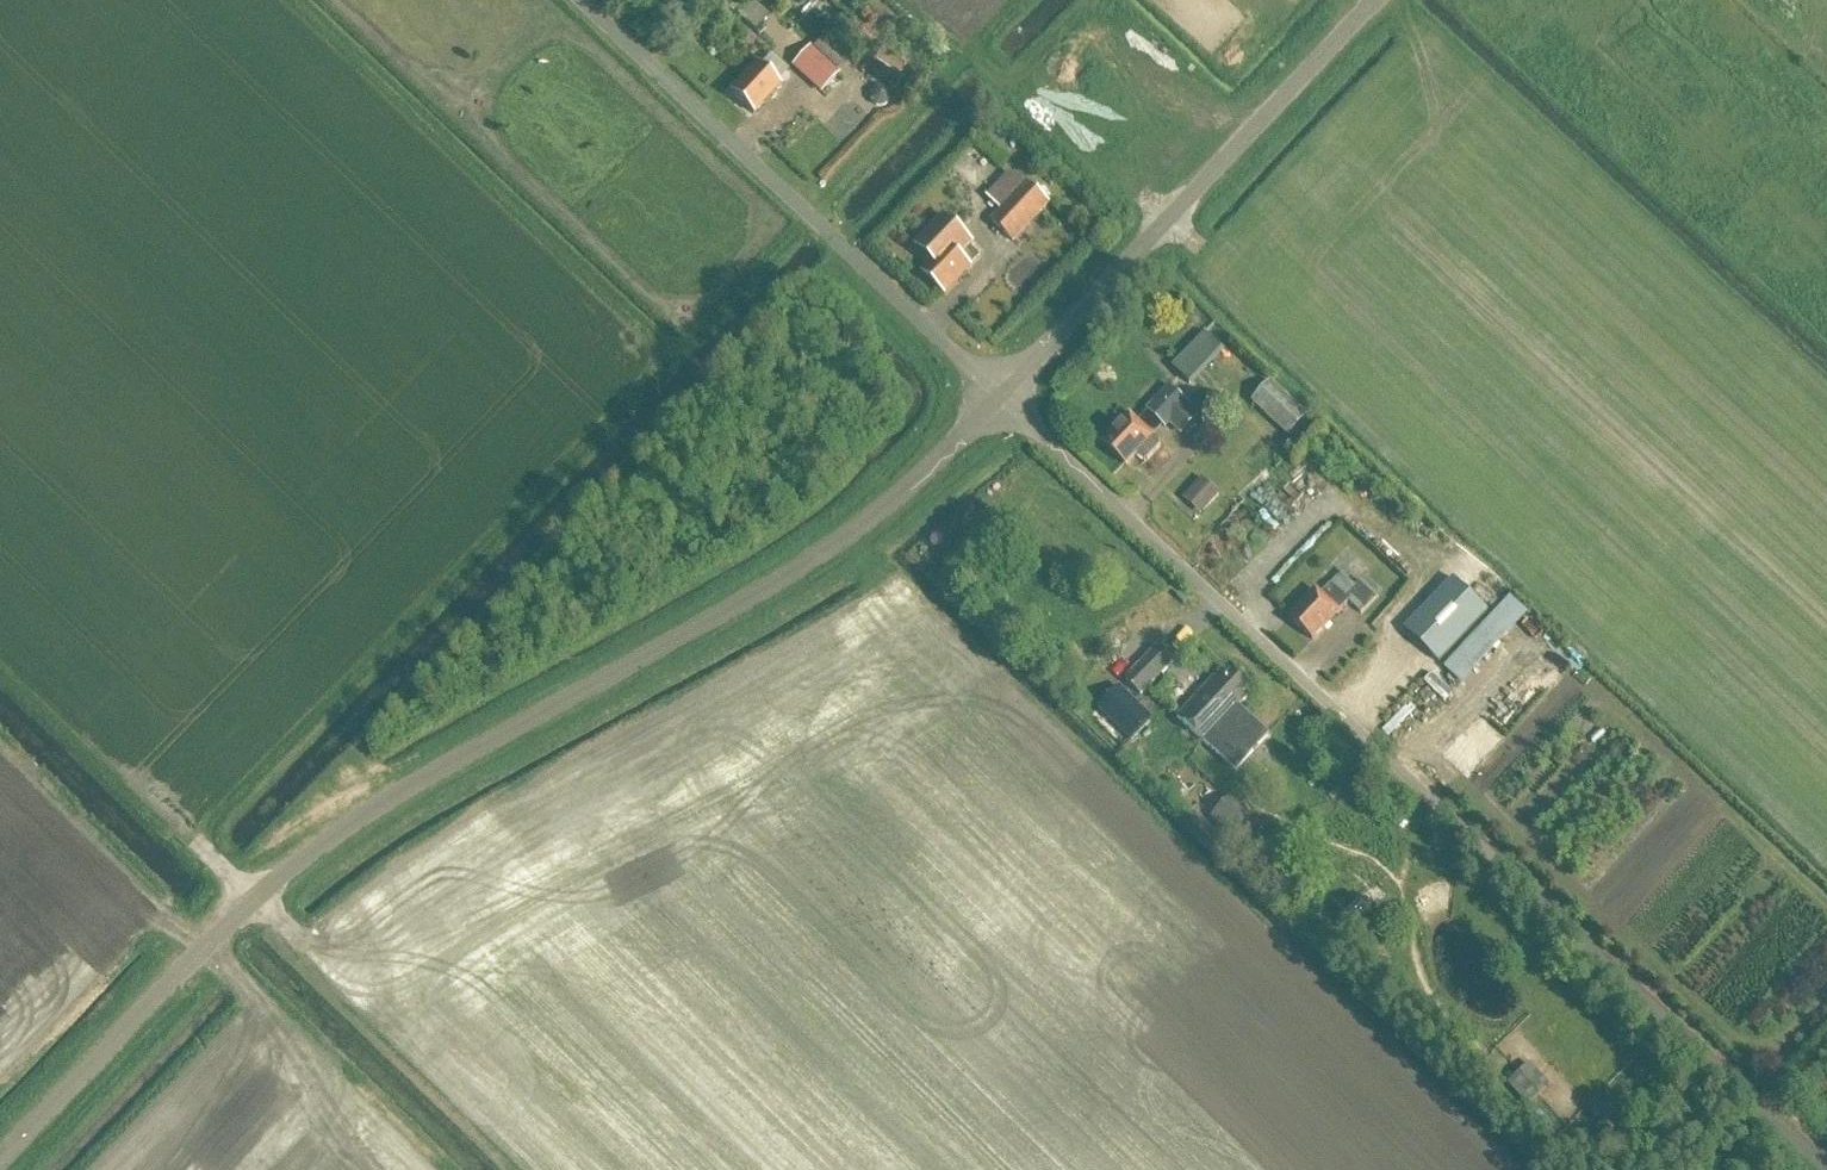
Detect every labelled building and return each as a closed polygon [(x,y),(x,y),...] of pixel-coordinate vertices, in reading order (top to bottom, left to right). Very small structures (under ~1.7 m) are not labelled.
[(839,76),(813,51),(810,49),(791,69),(820,96),(839,76)] [(744,80),(730,96),(753,117),(768,101),(768,102),(780,89),(756,67),(744,80)] [(1013,174),(987,201),(1001,214),(991,224),(1013,245),(1050,206),(1028,185),(1026,187),(1013,174)] [(973,247),(943,219),(914,250),(932,267),(922,277),(945,298),(981,261),(970,250),(973,247)] [(1196,386),(1228,351),(1209,333),(1176,368),(1196,386)] [(1288,440),(1307,420),(1271,385),(1251,406),(1288,440)] [(1148,415),(1137,426),(1130,420),(1104,447),(1127,469),(1137,458),(1146,467),(1162,450),(1153,441),(1163,430),(1166,433),(1170,428),(1181,439),(1201,419),(1169,389),(1146,414),(1148,415)] [(1205,517),(1224,496),(1205,479),(1186,499),(1205,517)] [(1362,619),(1379,601),(1360,584),(1355,589),(1340,576),(1329,587),(1331,589),(1321,599),(1316,595),(1290,622),(1313,644),(1349,606),(1362,619)] [(1406,634),(1442,669),(1491,618),(1454,584),(1406,634)] [(1466,687),(1535,619),(1515,598),(1445,667),(1466,687)] [(1157,650),(1123,684),(1141,701),(1174,667),(1157,650)] [(1219,760),(1254,722),(1240,710),(1247,701),(1243,697),(1248,692),(1232,677),(1229,681),(1222,674),(1178,722),(1219,760)] [(1150,722),(1119,692),(1099,712),(1131,742),(1150,722)] [(1261,835),(1229,803),(1211,820),(1243,853),(1261,835)]
